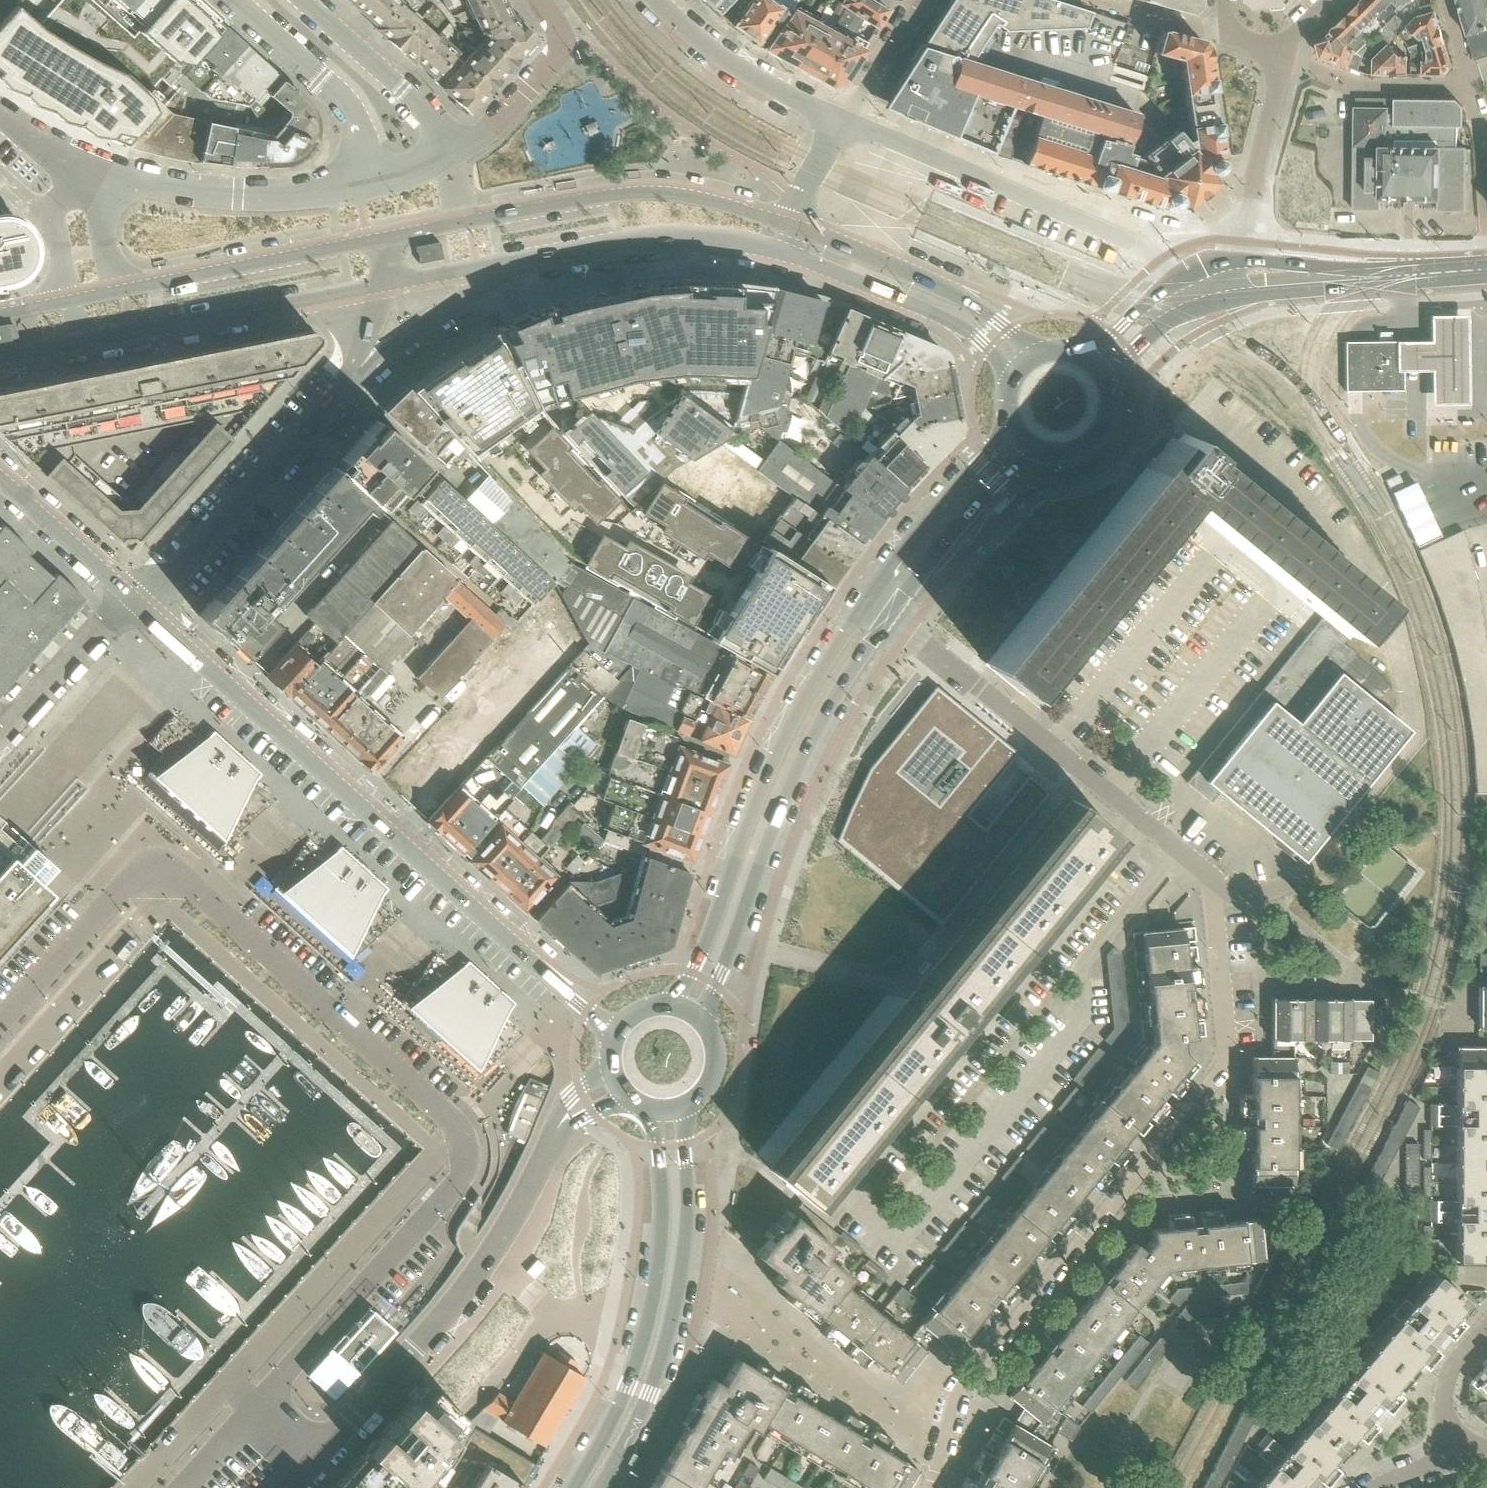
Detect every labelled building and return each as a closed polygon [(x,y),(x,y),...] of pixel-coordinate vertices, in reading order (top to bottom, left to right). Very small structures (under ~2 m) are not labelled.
[(18,0),(0,0),(0,20),(18,0)] [(136,0),(107,0),(103,4),(114,14),(119,19),(136,0)] [(164,0),(136,0),(119,19),(135,32),(137,30),(164,0)] [(137,30),(174,63),(177,61),(190,65),(224,27),(214,18),(215,17),(197,0),(164,0),(137,30)] [(369,0),(349,0),(360,10),(369,0)] [(401,2),(403,0),(369,0),(360,10),(378,26),(401,2)] [(470,9),(488,0),(466,0),(470,9)] [(504,0),(488,0),(470,9),(479,29),(480,31),(512,17),(504,0)] [(709,6),(710,5),(718,13),(727,3),(727,4),(730,0),(703,0),(709,6)] [(764,48),(790,12),(777,2),(776,4),(771,0),(750,0),(732,25),(733,26),(757,43),(757,42),(764,47),(764,48)] [(821,13),(826,4),(820,0),(815,9),(821,13)] [(863,19),(876,28),(888,10),(873,0),(841,0),(839,4),(845,8),(863,19)] [(1129,24),(1055,0),(951,0),(910,63),(882,108),(903,117),(921,124),(939,132),(957,139),(975,146),(992,154),(1000,132),(1010,103),(1018,75),(1103,102),(1109,82),(1146,94),(1152,77),(1115,66),(1129,24)] [(1200,0),(1145,0),(1145,1),(1191,13),(1200,5),(1200,0)] [(1366,0),(1363,0),(1348,15),(1368,36),(1371,33),(1374,36),(1380,30),(1388,38),(1386,41),(1392,47),(1402,37),(1400,34),(1366,0)] [(1400,34),(1406,28),(1396,19),(1391,23),(1389,21),(1399,12),(1396,9),(1399,6),(1393,0),(1366,0),(1400,34)] [(1399,6),(1402,9),(1411,0),(1393,0),(1399,6)] [(1475,59),(1486,55),(1486,0),(1457,0),(1475,59)] [(394,45),(418,18),(401,2),(378,26),(376,29),(388,39),(387,40),(394,45)] [(840,16),(833,28),(846,38),(822,80),(826,82),(826,83),(831,84),(837,83),(841,81),(845,77),(868,41),(855,34),(863,19),(845,8),(839,4),(838,3),(833,11),(840,16)] [(1424,48),(1445,42),(1433,3),(1422,7),(1420,5),(1409,16),(1412,20),(1407,25),(1420,39),(1424,38),(1425,42),(1409,47),(1411,52),(1424,48)] [(0,23),(0,81),(6,88),(21,93),(33,105),(49,110),(61,121),(77,125),(91,135),(108,137),(125,144),(161,105),(148,94),(124,72),(94,60),(66,44),(37,27),(16,6),(0,23)] [(846,38),(833,28),(794,6),(790,12),(764,48),(822,80),(846,38)] [(1366,39),(1368,36),(1348,15),(1333,29),(1355,51),(1363,55),(1368,47),(1365,44),(1368,41),(1366,39)] [(471,42),(507,73),(519,60),(518,59),(534,40),(537,38),(521,24),(520,25),(512,17),(480,31),(479,29),(464,28),(462,31),(468,39),(471,42)] [(417,61),(438,36),(437,34),(418,18),(394,45),(402,53),(403,52),(415,63),(417,61)] [(200,90),(242,43),(224,27),(190,65),(182,73),(200,90)] [(1355,51),(1333,29),(1318,44),(1322,57),(1358,70),(1363,55),(1355,51)] [(1143,157),(1177,199),(1185,209),(1218,182),(1210,173),(1214,173),(1217,171),(1219,168),(1219,164),(1219,163),(1218,161),(1216,159),(1222,158),(1205,46),(1200,41),(1160,30),(1159,34),(1155,52),(1180,59),(1189,123),(1176,129),(1164,138),(1161,140),(1142,155),(1143,157)] [(417,61),(434,77),(454,54),(456,55),(464,47),(461,45),(457,49),(439,32),(437,34),(438,36),(417,61)] [(1392,47),(1386,41),(1385,41),(1388,43),(1382,49),(1373,58),(1373,74),(1408,74),(1408,55),(1400,55),(1392,47)] [(490,92),(507,73),(471,42),(465,48),(464,47),(456,55),(463,62),(472,71),(470,74),(490,92)] [(1452,66),(1445,42),(1424,48),(1424,74),(1445,74),(1452,66)] [(236,103),(250,105),(255,99),(277,75),(242,43),(200,90),(202,92),(203,91),(211,99),(220,101),(236,103)] [(489,93),(490,92),(470,74),(472,71),(463,62),(456,55),(454,54),(434,77),(432,79),(454,99),(469,113),(488,92),(489,93)] [(1177,199),(1143,157),(1142,158),(1123,150),(1136,112),(1103,102),(1018,75),(1010,103),(1036,111),(1031,127),(1034,128),(1023,164),(1084,183),(1162,208),(1166,209),(1167,209),(1168,207),(1171,207),(1174,205),(1176,203),(1177,199)] [(285,128),(314,140),(316,136),(317,128),(316,120),(314,113),(310,106),(305,100),(289,86),(282,79),(269,94),(289,111),(287,116),(281,124),(281,125),(285,128)] [(151,151),(170,156),(182,115),(172,113),(181,102),(172,94),(161,105),(125,144),(137,148),(151,151)] [(1466,210),(1466,147),(1457,147),(1458,127),(1463,127),(1463,106),(1457,99),(1394,98),(1394,113),(1389,113),(1389,108),(1355,107),(1354,209),(1381,210),(1381,198),(1403,199),(1403,200),(1405,200),(1405,205),(1410,206),(1414,206),(1414,200),(1417,200),(1417,199),(1438,199),(1438,210),(1466,210)] [(176,157),(202,162),(210,120),(182,115),(170,156),(176,157)] [(228,165),(231,165),(235,126),(233,126),(233,124),(210,120),(202,162),(228,165)] [(235,126),(231,165),(255,166),(281,165),(286,165),(293,162),(300,159),(306,154),(311,148),(314,141),(314,140),(285,128),(275,139),(270,133),(260,131),(235,126)] [(1010,160),(1016,138),(1000,132),(992,154),(1000,156),(1006,158),(1010,160)] [(2,281),(14,279),(17,278),(18,277),(26,268),(27,267),(28,265),(27,265),(31,252),(31,253),(31,251),(31,249),(29,237),(29,236),(26,234),(24,232),(24,233),(17,227),(18,226),(16,225),(16,224),(14,222),(14,223),(12,221),(11,222),(5,216),(5,215),(3,214),(4,213),(1,211),(1,212),(0,212),(0,282),(2,281)] [(442,257),(439,244),(440,244),(440,243),(417,247),(417,249),(418,248),(420,262),(419,262),(420,263),(443,258),(443,257),(442,257)] [(512,322),(497,329),(536,407),(549,400),(626,379),(677,373),(701,374),(748,376),(772,289),(733,284),(680,282),(641,285),(576,299),(551,306),(512,322)] [(777,440),(778,439),(789,398),(781,390),(792,352),(823,361),(826,354),(845,310),(822,302),(772,289),(735,423),(732,433),(759,426),(777,440)] [(843,377),(869,320),(845,310),(826,354),(843,361),(837,374),(843,377)] [(1465,317),(1429,316),(1429,336),(1429,342),(1406,342),(1405,370),(1429,371),(1429,422),(1457,423),(1457,404),(1466,404),(1465,337),(1465,317)] [(892,398),(899,381),(904,372),(947,364),(946,355),(942,350),(869,320),(843,377),(832,403),(826,416),(865,407),(878,377),(879,377),(873,391),(892,398)] [(7,326),(0,327),(0,345),(11,343),(7,326)] [(709,640),(712,636),(766,551),(769,547),(760,542),(683,493),(664,480),(660,483),(632,508),(601,475),(571,444),(562,433),(536,407),(497,329),(454,358),(409,390),(461,446),(468,454),(512,501),(571,563),(709,640)] [(128,551),(183,490),(311,348),(315,343),(317,339),(316,335),(313,332),(309,332),(302,333),(302,332),(0,392),(0,435),(128,551)] [(1402,383),(1402,342),(1403,342),(1403,341),(1402,340),(1401,340),(1401,342),(1391,342),(1391,340),(1386,340),(1386,342),(1365,342),(1365,341),(1363,341),(1363,342),(1347,343),(1347,341),(1346,341),(1345,341),(1344,342),(1344,343),(1345,343),(1346,390),(1345,390),(1345,391),(1346,392),(1348,392),(1348,391),(1363,390),(1363,392),(1366,392),(1366,390),(1402,390),(1402,391),(1403,391),(1404,390),(1404,389),(1404,385),(1404,383),(1402,383)] [(953,391),(947,364),(904,372),(899,381),(892,398),(891,399),(908,395),(909,398),(953,391)] [(813,402),(824,380),(816,376),(806,398),(813,402)] [(586,410),(562,433),(571,444),(577,438),(607,470),(601,475),(632,508),(687,459),(732,433),(739,406),(719,385),(713,390),(707,385),(696,396),(688,387),(679,395),(668,410),(644,411),(657,425),(651,433),(628,455),(586,410)] [(444,465),(461,446),(409,390),(408,389),(384,412),(444,465)] [(957,415),(953,391),(909,398),(913,414),(908,418),(914,424),(957,415)] [(826,416),(832,403),(822,399),(818,409),(826,416)] [(844,433),(855,419),(864,408),(865,407),(826,416),(844,433)] [(865,408),(861,414),(864,417),(868,421),(872,421),(875,418),(865,408)] [(888,422),(880,414),(876,418),(884,426),(888,422)] [(879,448),(871,456),(904,488),(926,464),(958,433),(960,428),(957,415),(914,424),(908,418),(893,433),(890,430),(876,444),(879,448)] [(876,418),(873,422),(880,430),(884,426),(876,418)] [(422,499),(441,479),(378,422),(376,420),(334,467),(334,466),(333,468),(373,504),(378,508),(379,507),(395,489),(399,493),(406,485),(422,499)] [(568,446),(559,437),(552,429),(527,452),(543,468),(563,449),(564,450),(568,446)] [(865,536),(879,518),(839,486),(778,439),(777,440),(764,459),(731,435),(719,442),(755,470),(793,497),(859,543),(864,535),(865,536)] [(1324,616),(1348,635),(1350,633),(1351,633),(1378,600),(1201,455),(1204,451),(1184,435),(1176,446),(1167,439),(1156,452),(1159,455),(987,664),(1021,692),(1028,683),(1030,685),(1182,500),(1324,616)] [(843,473),(861,452),(848,441),(840,451),(830,463),(843,473)] [(793,497),(755,470),(719,442),(687,459),(664,480),(683,493),(760,542),(769,547),(801,567),(827,584),(828,585),(829,585),(859,544),(859,543),(793,497)] [(580,466),(564,450),(563,449),(543,468),(539,472),(555,489),(580,466)] [(904,488),(871,456),(868,454),(862,460),(860,459),(855,459),(845,473),(845,479),(839,486),(879,518),(902,490),(904,488)] [(575,502),(596,483),(595,482),(580,466),(555,489),(571,506),(575,502)] [(373,504),(333,468),(199,616),(221,636),(243,655),(273,621),(263,613),(360,505),(367,511),(373,504)] [(1398,475),(1385,480),(1390,491),(1403,485),(1398,475)] [(609,502),(615,496),(608,488),(599,478),(595,482),(596,483),(575,502),(591,519),(598,511),(603,516),(613,506),(609,502)] [(427,510),(436,518),(457,494),(441,479),(422,499),(411,512),(415,515),(419,519),(422,515),(423,515),(427,510)] [(682,497),(671,490),(662,484),(644,512),(658,521),(664,524),(679,501),(680,501),(682,497)] [(443,541),(473,509),(457,494),(436,518),(444,525),(440,531),(437,534),(441,538),(440,538),(443,541)] [(537,567),(553,582),(571,563),(512,501),(491,524),(505,538),(521,552),(537,567)] [(680,541),(698,513),(680,501),(679,501),(664,524),(661,529),(680,541)] [(459,539),(468,547),(489,523),(473,509),(443,541),(447,544),(451,548),(454,544),(459,539)] [(703,550),(718,526),(717,525),(698,513),(680,541),(700,554),(703,550)] [(323,647),(328,652),(335,643),(336,642),(372,603),(422,548),(391,520),(331,586),(305,615),(331,637),(331,638),(323,647)] [(722,561),(740,534),(731,528),(720,521),(717,525),(718,526),(703,550),(722,561)] [(472,567),(475,570),(505,538),(491,524),(489,523),(468,547),(476,554),(471,560),(472,560),(468,563),(473,567),(472,567)] [(32,658),(82,602),(81,596),(56,573),(53,577),(27,554),(31,550),(2,524),(0,527),(0,693),(32,658)] [(1463,530),(1418,551),(1423,562),(1428,574),(1471,555),(1467,546),(1469,545),(1468,542),(1463,530)] [(608,572),(621,548),(602,537),(597,546),(591,543),(584,555),(590,559),(585,566),(606,578),(609,573),(608,572)] [(491,568),(500,576),(521,552),(505,538),(475,570),(479,573),(483,577),(486,573),(487,573),(491,568)] [(628,584),(644,555),(624,544),(621,548),(608,572),(609,573),(628,584)] [(807,617),(818,599),(827,585),(769,547),(766,551),(712,636),(709,640),(770,674),(790,643),(807,617)] [(422,548),(372,603),(414,639),(420,645),(454,607),(467,619),(416,677),(438,697),(472,660),(505,623),(495,614),(422,548)] [(504,596),(507,599),(537,567),(521,552),(500,576),(508,583),(503,589),(504,589),(500,593),(504,596)] [(648,595),(665,566),(644,555),(628,584),(648,595)] [(1471,555),(1428,574),(1433,585),(1474,569),(1470,558),(1472,557),(1471,555)] [(668,607),(682,582),(685,578),(665,566),(648,595),(667,606),(668,607)] [(532,605),(553,582),(537,567),(507,599),(511,602),(515,606),(518,602),(523,597),(532,605)] [(1474,569),(1433,585),(1438,597),(1476,582),(1478,582),(1473,570),(1475,569),(1474,569)] [(686,622),(702,594),(682,582),(668,607),(667,606),(665,610),(676,616),(686,622)] [(1476,582),(1438,597),(1441,609),(1480,595),(1476,582)] [(1480,595),(1441,609),(1445,621),(1482,608),(1479,598),(1481,597),(1480,595)] [(372,603),(336,642),(353,657),(372,674),(378,679),(414,639),(372,603)] [(501,607),(495,614),(505,623),(511,628),(518,621),(510,614),(509,615),(501,607)] [(1482,608),(1445,621),(1449,633),(1483,622),(1481,610),(1483,610),(1482,608)] [(1348,635),(1324,616),(1187,783),(1211,803),(1220,793),(1302,860),(1367,780),(1408,730),(1339,673),(1354,653),(1342,643),(1348,635)] [(1483,622),(1449,633),(1453,645),(1485,635),(1483,622)] [(266,677),(288,696),(319,661),(304,648),(309,643),(307,642),(314,635),(309,630),(297,642),(296,640),(265,674),(267,676),(266,677)] [(1453,645),(1456,657),(1486,648),(1486,644),(1485,635),(1453,645)] [(288,696),(304,711),(319,694),(323,697),(338,681),(334,678),(353,657),(335,643),(328,652),(319,661),(288,696)] [(1456,657),(1459,669),(1486,662),(1486,648),(1456,657)] [(324,728),(354,694),(372,674),(353,657),(334,678),(338,681),(323,697),(319,694),(304,711),(324,728)] [(1459,669),(1462,681),(1486,675),(1486,662),(1459,669)] [(653,720),(678,731),(730,753),(732,754),(748,719),(633,665),(601,699),(629,711),(653,720)] [(355,756),(385,724),(359,701),(378,679),(372,674),(354,694),(324,728),(355,756)] [(1462,681),(1465,693),(1486,689),(1486,675),(1462,681)] [(878,756),(838,839),(940,924),(1054,784),(934,686),(880,752),(878,756)] [(1465,693),(1467,706),(1486,702),(1486,689),(1465,693)] [(606,774),(612,777),(708,813),(726,765),(730,753),(678,731),(676,735),(650,727),(653,720),(629,711),(626,716),(627,717),(606,774)] [(272,804),(248,783),(253,772),(249,769),(251,766),(222,739),(220,742),(215,738),(206,745),(173,715),(148,742),(161,754),(148,772),(226,843),(272,804)] [(1469,718),(1471,730),(1486,728),(1486,715),(1469,718)] [(577,726),(590,737),(597,729),(584,718),(579,724),(577,726)] [(385,724),(355,756),(360,761),(371,772),(402,738),(385,724)] [(596,743),(590,737),(577,726),(522,786),(543,806),(578,766),(577,765),(582,759),(596,743)] [(1471,730),(1473,742),(1473,743),(1486,741),(1486,728),(1471,730)] [(1473,743),(1473,755),(1486,754),(1486,741),(1473,743)] [(596,743),(582,759),(587,764),(601,748),(596,743)] [(1473,755),(1474,768),(1486,767),(1486,754),(1473,755)] [(1474,768),(1475,780),(1486,779),(1486,767),(1474,768)] [(587,788),(600,773),(588,768),(580,779),(584,785),(587,788)] [(462,853),(503,807),(520,789),(511,781),(495,799),(487,792),(476,804),(473,801),(484,788),(470,775),(427,822),(428,823),(436,831),(437,832),(438,831),(462,853)] [(708,813),(612,777),(604,800),(613,804),(613,803),(700,835),(708,813)] [(1475,780),(1476,792),(1485,792),(1486,792),(1486,779),(1475,780)] [(523,804),(531,796),(523,788),(515,796),(523,804)] [(1485,803),(1485,792),(1476,792),(1475,792),(1475,793),(1475,803),(1485,803)] [(951,1037),(1095,862),(1116,836),(1073,800),(1005,882),(934,969),(927,978),(770,1170),(813,1205),(948,1041),(951,1037)] [(488,877),(506,894),(541,856),(578,815),(571,808),(574,804),(571,801),(568,805),(567,805),(553,820),(551,828),(540,839),(530,830),(488,877)] [(613,804),(604,828),(640,841),(639,843),(647,847),(644,855),(687,872),(690,863),(691,860),(691,859),(699,837),(700,835),(613,803),(613,804)] [(462,854),(488,877),(530,830),(503,807),(462,853),(462,854)] [(52,893),(40,883),(41,882),(55,867),(0,817),(0,950),(52,893)] [(399,919),(375,897),(380,887),(376,884),(379,881),(349,854),(347,857),(342,853),(333,860),(309,838),(275,887),(353,958),(399,919)] [(568,880),(533,918),(591,971),(667,945),(669,940),(671,930),(687,872),(644,855),(643,855),(640,856),(621,872),(595,881),(568,880)] [(573,874),(584,861),(577,855),(566,867),(573,874)] [(506,894),(533,918),(568,880),(541,856),(506,894)] [(1144,951),(1184,947),(1182,928),(1175,929),(1152,931),(1142,932),(1144,951)] [(1113,947),(1106,955),(1107,962),(1122,960),(1121,953),(1113,947)] [(1144,951),(1146,970),(1186,966),(1184,947),(1144,951)] [(526,1034),(502,1012),(507,1002),(503,999),(506,996),(476,969),(474,972),(470,968),(460,975),(436,953),(412,988),(402,1002),(480,1073),(492,1063),(526,1034)] [(1122,960),(1107,962),(1107,968),(1123,967),(1122,960)] [(1146,970),(1151,1023),(1191,1019),(1204,1017),(1202,996),(1194,997),(1193,987),(1201,986),(1198,965),(1186,966),(1146,970)] [(1123,967),(1107,968),(1108,975),(1123,974),(1123,967)] [(1123,974),(1108,975),(1109,982),(1124,981),(1123,974)] [(1124,981),(1109,982),(1110,989),(1125,987),(1124,981)] [(1125,987),(1110,989),(1110,996),(1126,994),(1125,987)] [(1126,994),(1110,996),(1111,1003),(1126,1001),(1126,994)] [(1272,999),(1272,1017),(1293,1017),(1293,999),(1272,999)] [(1311,999),(1293,999),(1293,1017),(1293,1035),(1293,1040),(1311,1040),(1311,999)] [(1311,1040),(1331,1040),(1331,999),(1311,999),(1311,1040)] [(1350,1040),(1350,999),(1331,999),(1331,1040),(1350,1040)] [(1350,999),(1350,1040),(1370,1040),(1370,999),(1350,999)] [(1126,1001),(1111,1003),(1112,1010),(1127,1008),(1126,1001)] [(1127,1008),(1112,1010),(1112,1016),(1128,1015),(1127,1008)] [(1128,1015),(1112,1016),(1113,1023),(1128,1022),(1128,1015)] [(1147,1048),(1179,1073),(1191,1058),(1182,1052),(1181,1039),(1193,1038),(1191,1019),(1151,1023),(1153,1041),(1147,1048)] [(1128,1022),(1113,1023),(1114,1028),(1130,1033),(1128,1022)] [(1114,1028),(1112,1031),(1118,1036),(1124,1040),(1130,1033),(1114,1028)] [(1112,1031),(1104,1040),(1110,1044),(1118,1036),(1112,1031)] [(1118,1036),(1110,1044),(1116,1049),(1124,1040),(1118,1036)] [(1486,1067),(1486,1047),(1457,1047),(1457,1067),(1486,1067)] [(1098,1048),(1088,1060),(1094,1065),(1104,1052),(1098,1048)] [(1147,1048),(1114,1088),(1145,1114),(1155,1121),(1169,1105),(1162,1100),(1169,1092),(1175,1097),(1188,1081),(1179,1073),(1147,1048)] [(1104,1052),(1094,1065),(1100,1070),(1110,1057),(1104,1052)] [(1293,1076),(1293,1057),(1272,1057),(1253,1057),(1253,1076),(1293,1076)] [(1088,1060),(1083,1066),(1095,1076),(1100,1070),(1094,1065),(1088,1060)] [(1349,1073),(1349,1061),(1331,1061),(1331,1073),(1349,1073)] [(1083,1066),(1078,1072),(1090,1082),(1095,1076),(1083,1066)] [(1368,1066),(1363,1074),(1375,1080),(1379,1072),(1368,1066)] [(1457,1067),(1457,1079),(1453,1079),(1453,1083),(1451,1083),(1450,1086),(1457,1086),(1486,1086),(1486,1067),(1457,1067)] [(1078,1072),(1072,1079),(1084,1089),(1090,1082),(1078,1072)] [(1363,1074),(1359,1082),(1371,1088),(1375,1080),(1363,1074)] [(1293,1095),(1293,1076),(1253,1076),(1253,1095),(1293,1095)] [(530,1078),(507,1134),(527,1142),(550,1087),(530,1078)] [(1359,1082),(1355,1089),(1367,1096),(1371,1088),(1359,1082)] [(1486,1145),(1486,1086),(1457,1086),(1457,1104),(1431,1104),(1431,1126),(1457,1126),(1457,1145),(1486,1145)] [(1066,1097),(1073,1103),(1081,1092),(1075,1087),(1066,1097)] [(1102,1103),(1133,1128),(1145,1114),(1114,1088),(1102,1103)] [(1355,1089),(1351,1097),(1363,1103),(1367,1096),(1355,1089)] [(1293,1147),(1293,1095),(1253,1095),(1240,1095),(1240,1117),(1251,1117),(1251,1127),(1240,1127),(1240,1147),(1252,1148),(1293,1147)] [(1073,1103),(1066,1097),(1057,1109),(1064,1114),(1072,1103),(1073,1103)] [(1351,1097),(1347,1105),(1359,1111),(1363,1103),(1351,1097)] [(1416,1113),(1420,1106),(1409,1100),(1405,1107),(1416,1113)] [(1102,1103),(1091,1117),(1122,1142),(1133,1128),(1102,1103)] [(1347,1105),(1343,1113),(1355,1119),(1359,1111),(1347,1105)] [(1412,1120),(1416,1113),(1405,1107),(1401,1114),(1412,1120)] [(1343,1113),(1339,1120),(1351,1127),(1355,1119),(1343,1113)] [(1409,1127),(1412,1120),(1401,1114),(1397,1121),(1409,1127)] [(1091,1117),(1057,1157),(1089,1183),(1098,1191),(1112,1175),(1108,1172),(1115,1164),(1118,1167),(1132,1150),(1122,1142),(1091,1117)] [(1339,1120),(1335,1128),(1346,1134),(1351,1127),(1339,1120)] [(1405,1134),(1409,1127),(1397,1121),(1394,1128),(1405,1134)] [(1034,1137),(1040,1142),(1049,1131),(1043,1126),(1034,1137)] [(1335,1128),(1331,1136),(1342,1142),(1346,1134),(1335,1128)] [(1401,1141),(1405,1134),(1394,1128),(1390,1135),(1401,1141)] [(1397,1149),(1401,1141),(1390,1135),(1386,1143),(1397,1149)] [(1331,1136),(1326,1144),(1338,1150),(1342,1142),(1331,1136)] [(1040,1142),(1034,1137),(1025,1148),(1031,1153),(1040,1142)] [(1394,1156),(1397,1149),(1386,1143),(1382,1150),(1394,1156)] [(1419,1152),(1419,1143),(1405,1143),(1405,1152),(1419,1152)] [(1457,1145),(1457,1163),(1486,1163),(1486,1145),(1457,1145)] [(1293,1167),(1293,1147),(1252,1148),(1252,1166),(1293,1167)] [(1390,1163),(1394,1156),(1382,1150),(1378,1157),(1390,1163)] [(1419,1161),(1419,1152),(1405,1152),(1405,1161),(1419,1161)] [(1010,1167),(1016,1172),(1025,1161),(1019,1156),(1010,1167)] [(1089,1183),(1057,1157),(1046,1172),(1077,1197),(1089,1183)] [(1386,1170),(1390,1163),(1378,1157),(1375,1164),(1386,1170)] [(1419,1170),(1419,1161),(1405,1161),(1405,1170),(1419,1170)] [(1457,1163),(1457,1182),(1486,1181),(1486,1163),(1457,1163)] [(1382,1177),(1386,1170),(1375,1164),(1371,1171),(1382,1177)] [(1293,1186),(1293,1167),(1252,1166),(1252,1186),(1293,1186)] [(1016,1172),(1010,1167),(1001,1177),(1007,1183),(1016,1172)] [(1419,1178),(1419,1170),(1405,1170),(1405,1178),(1419,1178)] [(1378,1184),(1382,1177),(1371,1171),(1367,1178),(1378,1184)] [(1077,1197),(1046,1172),(1034,1185),(1066,1211),(1077,1197)] [(1378,1184),(1367,1178),(1363,1185),(1375,1191),(1378,1184)] [(1419,1187),(1419,1178),(1405,1178),(1405,1187),(1419,1187)] [(1456,1241),(1486,1241),(1486,1181),(1457,1182),(1457,1200),(1431,1200),(1430,1222),(1456,1222),(1456,1241)] [(1034,1185),(1001,1226),(1032,1252),(1042,1260),(1055,1243),(1052,1241),(1059,1233),(1062,1235),(1075,1219),(1066,1211),(1034,1185)] [(1371,1198),(1375,1191),(1363,1185),(1360,1192),(1371,1198)] [(1419,1196),(1419,1187),(1405,1187),(1405,1196),(1419,1196)] [(978,1206),(984,1211),(993,1200),(987,1195),(978,1206)] [(817,1314),(842,1283),(848,1276),(824,1255),(838,1238),(858,1255),(863,1248),(843,1232),(839,1236),(816,1217),(801,1205),(803,1203),(802,1202),(792,1214),(779,1229),(778,1228),(768,1239),(756,1255),(779,1274),(773,1281),(788,1294),(800,1303),(801,1301),(817,1314)] [(984,1211),(978,1206),(969,1216),(975,1222),(984,1211)] [(1165,1269),(1226,1263),(1222,1223),(1220,1211),(1199,1213),(1200,1224),(1190,1225),(1189,1214),(1169,1216),(1170,1228),(1151,1230),(1152,1240),(1143,1250),(1165,1268),(1165,1269)] [(1241,1221),(1245,1261),(1264,1259),(1261,1230),(1260,1219),(1241,1221)] [(1245,1261),(1241,1221),(1222,1223),(1226,1263),(1245,1261)] [(954,1235),(960,1240),(969,1230),(962,1225),(954,1235)] [(1032,1252),(1001,1226),(990,1240),(1021,1266),(1032,1252)] [(960,1240),(954,1235),(945,1246),(951,1251),(960,1240)] [(990,1240),(978,1254),(1010,1280),(1021,1266),(990,1240)] [(1456,1241),(1456,1260),(1486,1260),(1486,1241),(1456,1241)] [(1078,1312),(1109,1337),(1133,1307),(1140,1300),(1152,1285),(1165,1269),(1165,1268),(1143,1250),(1134,1243),(1122,1257),(1113,1249),(1099,1266),(1103,1269),(1096,1276),(1093,1274),(1079,1290),(1089,1298),(1078,1312)] [(978,1254),(945,1295),(976,1321),(986,1328),(1000,1312),(996,1309),(1002,1301),(1006,1304),(1019,1288),(1010,1280),(978,1254)] [(873,1273),(878,1267),(868,1259),(863,1265),(873,1273)] [(537,1260),(526,1271),(534,1278),(544,1266),(537,1260)] [(921,1274),(928,1280),(937,1269),(930,1263),(921,1274)] [(888,1276),(878,1267),(873,1273),(883,1282),(888,1276)] [(928,1280),(921,1274),(913,1285),(919,1290),(928,1280)] [(1423,1289),(1455,1316),(1467,1301),(1443,1280),(1436,1274),(1423,1289)] [(1246,1282),(1236,1283),(1237,1294),(1248,1292),(1247,1281),(1246,1282)] [(830,1326),(857,1294),(842,1283),(817,1314),(830,1326)] [(1227,1284),(1228,1294),(1230,1294),(1237,1294),(1236,1283),(1229,1283),(1227,1284)] [(1227,1284),(1217,1285),(1218,1295),(1228,1294),(1227,1284)] [(1210,1285),(1201,1286),(1202,1297),(1211,1296),(1210,1285)] [(1217,1285),(1210,1285),(1211,1296),(1218,1295),(1217,1285)] [(898,1303),(908,1291),(902,1286),(892,1298),(898,1303)] [(1194,1287),(1190,1287),(1191,1298),(1197,1297),(1202,1297),(1201,1286),(1196,1287),(1194,1287)] [(1178,1289),(1174,1293),(1183,1299),(1184,1299),(1191,1298),(1190,1287),(1178,1289)] [(1423,1289),(1385,1335),(1416,1361),(1426,1369),(1439,1353),(1430,1345),(1441,1332),(1451,1340),(1464,1324),(1455,1316),(1423,1289)] [(908,1291),(898,1303),(904,1308),(914,1296),(908,1291)] [(1174,1293),(1169,1299),(1178,1305),(1183,1299),(1174,1293)] [(871,1359),(897,1327),(857,1294),(830,1326),(822,1335),(839,1348),(842,1345),(849,1351),(847,1354),(863,1368),(871,1359)] [(976,1321),(945,1295),(933,1310),(964,1335),(976,1321)] [(1224,1301),(1214,1302),(1215,1313),(1225,1312),(1224,1301)] [(1214,1302),(1204,1303),(1205,1314),(1215,1313),(1214,1302)] [(1204,1303),(1193,1304),(1194,1315),(1205,1314),(1204,1303)] [(1187,1304),(1180,1313),(1188,1320),(1192,1315),(1194,1315),(1193,1304),(1187,1304)] [(964,1335),(933,1310),(921,1324),(937,1338),(952,1350),(964,1335)] [(307,1375),(334,1400),(396,1331),(373,1311),(349,1338),(344,1333),(307,1375)] [(1097,1351),(1109,1337),(1078,1312),(1066,1326),(1097,1351)] [(1180,1313),(1175,1318),(1176,1326),(1184,1325),(1188,1320),(1180,1313)] [(1033,1367),(1064,1392),(1096,1353),(1097,1351),(1066,1326),(1056,1318),(1043,1335),(1047,1337),(1040,1345),(1037,1342),(1023,1359),(1033,1367)] [(901,1383),(937,1338),(921,1324),(910,1338),(884,1369),(901,1383)] [(871,1359),(884,1369),(910,1338),(897,1327),(871,1359)] [(1137,1338),(1134,1342),(1142,1349),(1148,1342),(1140,1335),(1137,1338)] [(1373,1349),(1404,1375),(1416,1361),(1385,1335),(1373,1349)] [(1157,1340),(1153,1345),(1162,1352),(1166,1347),(1168,1344),(1167,1337),(1159,1338),(1157,1340)] [(1133,1343),(1128,1349),(1137,1356),(1142,1349),(1134,1342),(1133,1343)] [(1153,1345),(1147,1353),(1155,1360),(1162,1352),(1153,1345)] [(1127,1350),(1121,1358),(1130,1364),(1136,1357),(1137,1356),(1128,1349),(1127,1350)] [(1392,1389),(1404,1375),(1373,1349),(1361,1363),(1392,1389)] [(564,1410),(573,1396),(575,1397),(576,1395),(574,1394),(583,1379),(585,1380),(586,1378),(584,1377),(572,1370),(577,1362),(560,1352),(555,1359),(543,1352),(543,1353),(542,1352),(531,1368),(529,1367),(528,1370),(530,1371),(521,1385),(519,1384),(518,1386),(520,1387),(512,1401),(498,1393),(483,1408),(545,1445),(546,1444),(544,1443),(553,1429),(555,1430),(556,1428),(554,1427),(563,1412),(565,1413),(566,1411),(564,1410)] [(1147,1353),(1140,1361),(1149,1368),(1155,1360),(1147,1353)] [(758,1431),(768,1414),(783,1389),(766,1378),(767,1376),(737,1358),(722,1384),(714,1379),(703,1396),(696,1409),(698,1410),(687,1427),(721,1448),(722,1447),(731,1453),(747,1425),(758,1431)] [(1121,1358),(1114,1366),(1123,1373),(1130,1364),(1121,1358)] [(1140,1361),(1137,1365),(1146,1372),(1149,1368),(1140,1361)] [(1323,1408),(1354,1435),(1356,1432),(1365,1440),(1377,1426),(1368,1418),(1379,1405),(1388,1413),(1402,1397),(1392,1389),(1361,1363),(1323,1408)] [(1137,1365),(1134,1369),(1143,1376),(1146,1372),(1137,1365)] [(1473,1380),(1486,1395),(1486,1365),(1473,1380)] [(1113,1367),(1108,1374),(1116,1381),(1122,1373),(1123,1373),(1114,1366),(1114,1367),(1113,1367)] [(1053,1406),(1064,1392),(1033,1367),(1022,1380),(1053,1406)] [(1134,1369),(1131,1372),(1139,1379),(1143,1376),(1134,1369)] [(1131,1372),(1128,1376),(1136,1383),(1139,1379),(1131,1372)] [(1108,1374),(1101,1382),(1110,1389),(1116,1381),(1108,1374)] [(1128,1376),(1125,1380),(1133,1387),(1136,1383),(1128,1376)] [(1079,1426),(1053,1406),(1022,1380),(1008,1397),(1023,1409),(1056,1433),(1070,1441),(1079,1426)] [(795,1430),(810,1405),(817,1394),(799,1383),(796,1387),(787,1382),(783,1389),(768,1414),(795,1430)] [(1095,1390),(1094,1391),(1103,1398),(1104,1397),(1110,1389),(1101,1382),(1095,1389),(1095,1390)] [(460,1449),(463,1445),(454,1437),(466,1417),(428,1383),(396,1418),(400,1422),(387,1437),(383,1433),(336,1485),(339,1487),(437,1487),(460,1449)] [(1094,1391),(1087,1399),(1096,1406),(1103,1398),(1094,1391)] [(1262,1408),(1266,1400),(1254,1394),(1250,1401),(1262,1408)] [(1087,1399),(1082,1405),(1091,1412),(1096,1406),(1087,1399)] [(1288,1399),(1278,1410),(1284,1415),(1293,1404),(1288,1399)] [(1257,1415),(1262,1408),(1250,1401),(1246,1409),(1257,1415)] [(810,1440),(826,1414),(810,1405),(795,1430),(810,1440)] [(1342,1449),(1354,1435),(1323,1408),(1311,1422),(1342,1449)] [(1056,1433),(1023,1409),(1015,1423),(1014,1424),(1049,1444),(1056,1433)] [(1253,1423),(1257,1415),(1246,1409),(1242,1417),(1253,1423)] [(1278,1410),(1268,1421),(1274,1426),(1284,1415),(1278,1410)] [(870,1476),(886,1450),(892,1440),(874,1429),(868,1439),(860,1433),(866,1424),(848,1413),(841,1423),(826,1449),(870,1476)] [(810,1440),(826,1449),(841,1423),(826,1414),(810,1440)] [(1249,1431),(1253,1423),(1242,1417),(1237,1425),(1249,1431)] [(1342,1449),(1311,1422),(1299,1436),(1330,1462),(1342,1449)] [(1039,1461),(1049,1444),(1014,1424),(1004,1441),(1039,1461)] [(1245,1439),(1249,1431),(1237,1425),(1233,1432),(1245,1439)] [(485,1462),(523,1485),(534,1464),(473,1427),(463,1445),(460,1449),(437,1487),(469,1487),(485,1462)] [(721,1448),(687,1427),(652,1486),(655,1487),(697,1487),(721,1448)] [(1241,1446),(1245,1439),(1233,1432),(1229,1440),(1241,1446)] [(1268,1487),(1317,1487),(1321,1483),(1326,1487),(1340,1471),(1330,1462),(1299,1436),(1287,1451),(1267,1433),(1253,1449),(1273,1467),(1261,1482),(1268,1487)] [(1237,1454),(1241,1446),(1229,1440),(1225,1448),(1237,1454)] [(1039,1461),(1004,1441),(995,1456),(994,1457),(1029,1478),(1039,1461)] [(1232,1462),(1237,1454),(1225,1448),(1221,1455),(1232,1462)] [(870,1476),(885,1485),(891,1476),(901,1459),(886,1450),(870,1476)] [(1029,1478),(994,1457),(995,1456),(984,1450),(973,1468),(980,1472),(975,1481),(968,1477),(961,1487),(1023,1487),(1029,1478)] [(1228,1469),(1232,1462),(1221,1455),(1217,1463),(1228,1469)] [(901,1459),(891,1476),(909,1486),(919,1470),(901,1459)] [(523,1485),(485,1462),(469,1487),(521,1487),(523,1485)] [(739,1480),(749,1486),(759,1468),(750,1462),(739,1480)] [(1224,1477),(1228,1469),(1217,1463),(1212,1471),(1224,1477)] [(779,1487),(781,1487),(787,1477),(770,1468),(764,1479),(779,1487)] [(792,1469),(787,1477),(795,1483),(800,1474),(792,1469)] [(1220,1485),(1224,1477),(1212,1471),(1208,1479),(1220,1485)] [(803,1487),(795,1483),(787,1477),(781,1487),(803,1487)] [(1220,1485),(1208,1479),(1204,1486),(1207,1487),(1218,1487),(1220,1485)]
